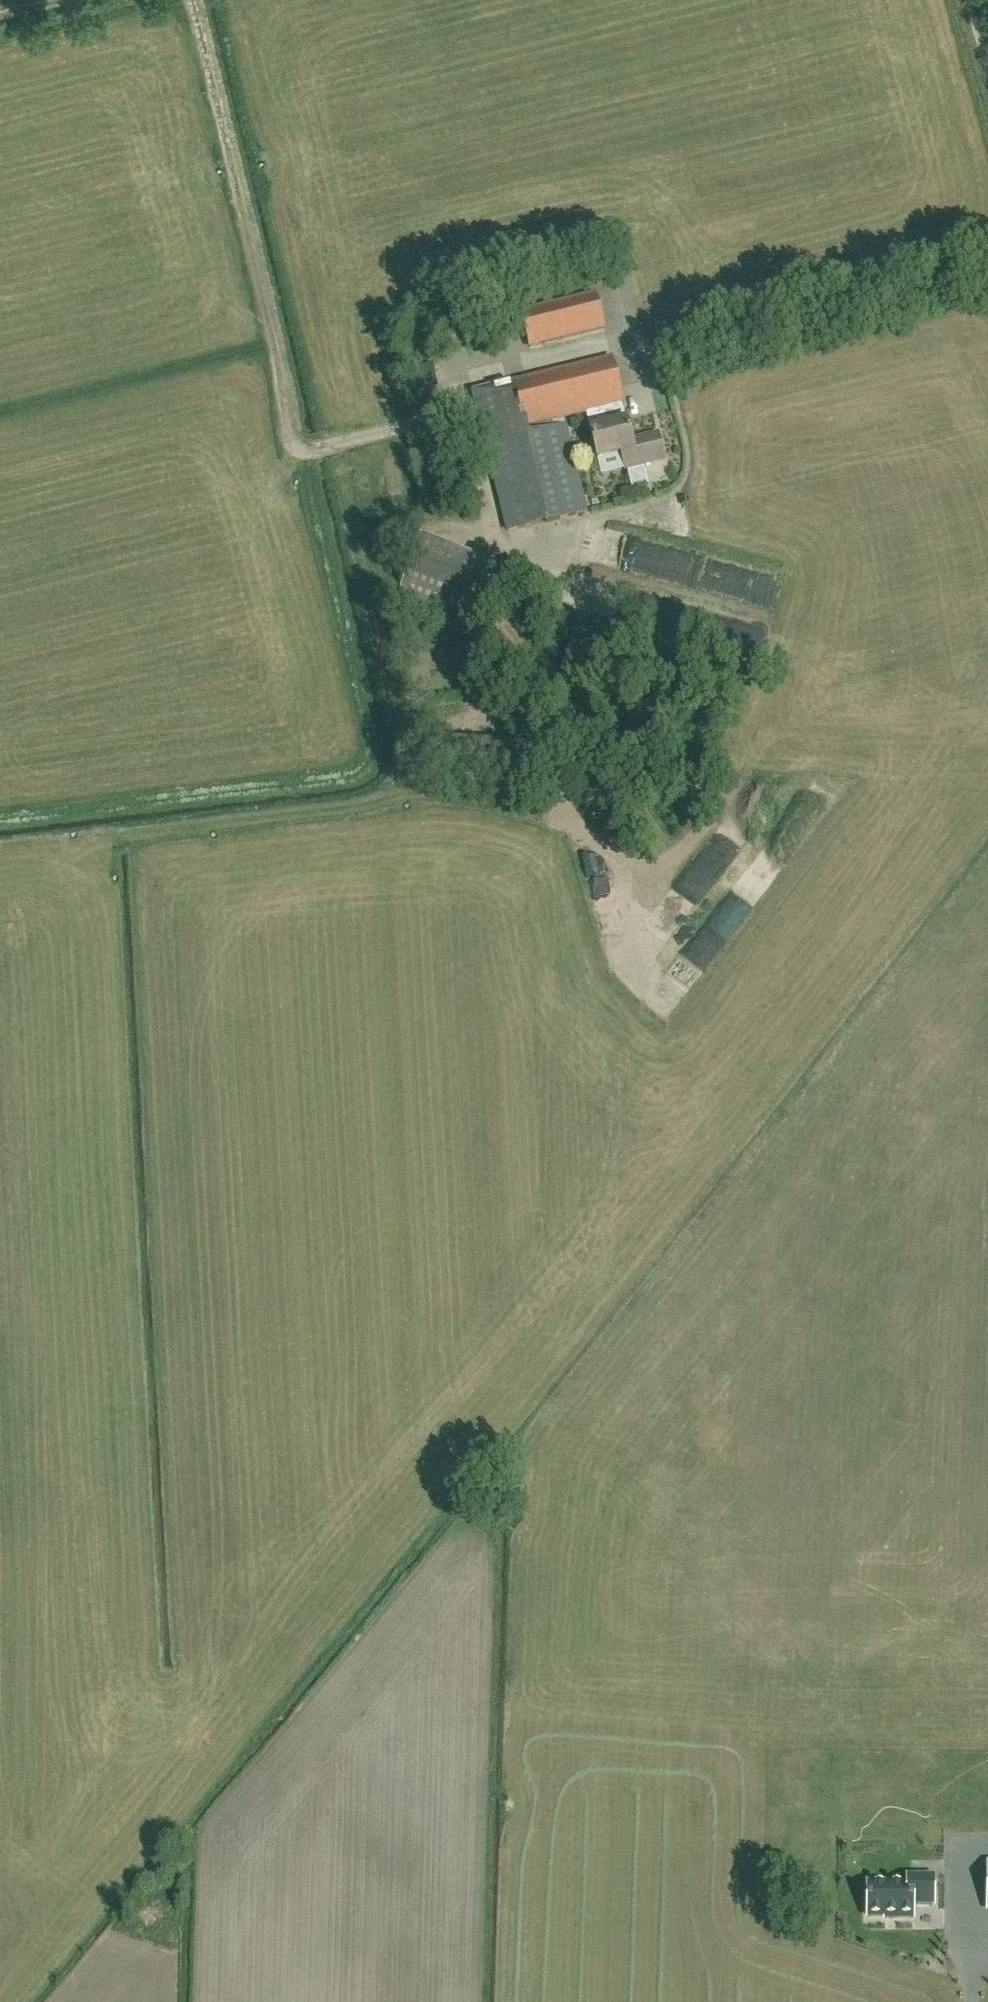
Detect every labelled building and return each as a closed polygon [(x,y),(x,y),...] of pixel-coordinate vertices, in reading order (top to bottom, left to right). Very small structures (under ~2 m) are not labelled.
[(596,295),(522,313),(530,347),(604,329),(596,295)] [(612,359),(514,383),(473,392),(486,445),(508,532),(586,513),(563,418),(585,413),(591,430),(589,430),(597,461),(621,455),(625,470),(664,460),(657,434),(632,440),(627,421),(626,421),(621,404),(622,404),(612,359)] [(641,570),(646,547),(609,539),(604,561),(641,570)] [(576,642),(581,619),(553,611),(548,635),(576,642)] [(702,858),(675,895),(694,909),(721,872),(702,858)] [(868,1894),(868,1918),(885,1918),(885,1919),(912,1919),(912,1905),(912,1902),(917,1902),(917,1905),(933,1905),(933,1877),(907,1877),(907,1884),(887,1884),(869,1884),(868,1884),(868,1885),(868,1894)]
